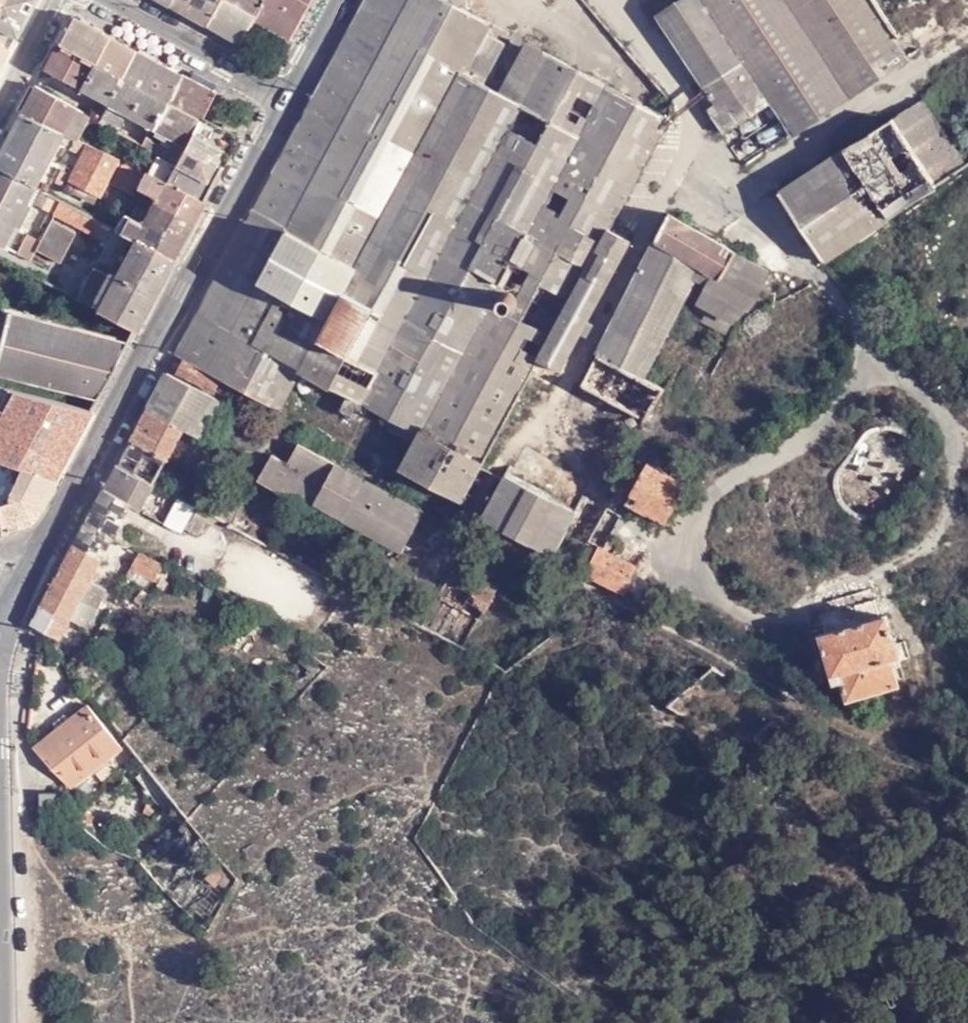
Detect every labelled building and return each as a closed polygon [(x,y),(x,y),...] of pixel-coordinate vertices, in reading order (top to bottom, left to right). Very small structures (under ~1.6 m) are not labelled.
[(16,38),(36,0),(0,0),(0,29),(16,38)] [(206,26),(220,0),(169,0),(167,4),(186,16),(206,26)] [(179,354),(281,407),(287,396),(304,366),(352,392),(364,399),(396,417),(419,429),(413,440),(400,464),(462,499),(520,394),(538,362),(608,232),(630,192),(668,122),(668,119),(544,52),(517,101),(482,82),(496,60),(477,49),(491,23),(448,0),(370,0),(179,354)] [(264,0),(220,0),(206,26),(223,36),(241,45),(254,21),(264,0)] [(310,0),(264,0),(254,21),(289,40),(307,6),(310,0)] [(660,12),(720,103),(816,41),(851,95),(912,56),(901,40),(874,0),(679,0),(660,12)] [(80,89),(109,36),(91,26),(73,16),(51,57),(44,70),(80,89)] [(107,104),(136,50),(125,45),(117,40),(109,36),(80,89),(107,104)] [(798,131),(851,95),(816,41),(720,103),(712,110),(747,164),(798,131)] [(9,51),(0,46),(0,68),(9,51)] [(129,116),(158,62),(147,56),(136,50),(107,104),(108,105),(126,115),(129,116)] [(153,130),(181,76),(170,69),(158,62),(129,116),(141,123),(153,130)] [(198,84),(181,76),(153,130),(178,144),(185,147),(201,118),(202,118),(215,93),(198,84)] [(75,109),(35,87),(20,115),(61,134),(75,109)] [(921,102),(775,197),(819,267),(965,171),(921,102)] [(99,122),(118,133),(124,120),(126,115),(108,105),(99,122)] [(77,142),(90,117),(75,109),(61,134),(77,142)] [(20,115),(0,152),(0,170),(33,187),(39,175),(51,153),(54,148),(61,134),(20,115)] [(238,136),(202,118),(201,118),(185,147),(178,144),(173,154),(179,157),(165,183),(203,201),(221,168),(238,136)] [(148,140),(150,133),(139,127),(124,120),(118,133),(143,147),(148,140)] [(150,133),(153,130),(141,123),(139,127),(150,133)] [(80,163),(88,147),(77,142),(61,134),(54,148),(64,154),(80,163)] [(148,140),(143,147),(156,154),(160,147),(148,140)] [(117,160),(106,156),(88,147),(80,163),(77,169),(75,174),(72,178),(71,181),(80,186),(89,191),(98,196),(110,174),(117,160)] [(146,175),(165,183),(179,157),(173,154),(160,147),(156,154),(145,174),(146,175)] [(64,154),(54,148),(51,153),(61,159),(64,154)] [(61,159),(51,153),(39,175),(49,181),(58,165),(61,159)] [(122,163),(117,160),(110,174),(114,177),(122,163)] [(138,190),(146,175),(145,174),(122,163),(114,177),(110,185),(152,207),(156,200),(138,190)] [(0,170),(0,246),(1,247),(33,187),(0,170)] [(71,181),(72,178),(68,176),(63,174),(57,185),(67,189),(71,181)] [(187,231),(203,201),(165,183),(146,175),(138,190),(156,200),(152,207),(141,225),(124,215),(116,231),(134,241),(171,260),(187,231)] [(67,189),(76,194),(80,186),(71,181),(67,189)] [(76,194),(85,199),(89,191),(80,186),(76,194)] [(94,203),(98,196),(89,191),(85,199),(94,203)] [(103,224),(92,219),(62,202),(55,216),(70,224),(95,238),(103,224)] [(723,313),(716,326),(727,332),(735,319),(753,303),(771,266),(668,213),(581,384),(613,402),(644,417),(661,387),(646,378),(676,320),(680,313),(699,275),(702,268),(715,276),(712,281),(701,302),(723,313)] [(75,234),(52,222),(39,247),(36,251),(59,263),(75,234)] [(116,231),(103,224),(95,238),(107,243),(109,244),(116,231)] [(628,241),(608,232),(538,362),(558,372),(628,241)] [(23,238),(14,253),(30,261),(36,251),(39,247),(23,238)] [(160,282),(171,260),(134,241),(114,278),(97,310),(134,330),(141,318),(145,310),(151,298),(160,282)] [(78,300),(97,310),(114,278),(95,267),(78,300)] [(699,275),(712,281),(715,276),(702,268),(699,275)] [(808,290),(795,296),(814,322),(825,313),(808,290)] [(706,320),(716,326),(723,313),(701,302),(699,308),(709,314),(706,320)] [(126,345),(108,340),(96,337),(83,334),(6,313),(0,337),(0,372),(98,398),(126,345)] [(680,313),(676,320),(680,323),(685,315),(680,313)] [(84,327),(97,334),(97,333),(98,327),(85,324),(84,327)] [(96,337),(97,334),(84,327),(83,334),(96,337)] [(159,483),(166,469),(171,460),(183,438),(189,428),(202,436),(222,400),(171,372),(122,463),(159,483)] [(0,387),(0,459),(59,471),(67,457),(84,424),(91,411),(0,387)] [(364,399),(352,392),(344,409),(356,414),(364,399)] [(419,429),(396,417),(390,427),(413,440),(419,429)] [(404,548),(426,509),(299,441),(288,459),(275,452),(259,478),(314,508),(318,501),(404,548)] [(672,474),(651,462),(628,503),(663,522),(667,525),(689,484),(672,474)] [(1,533),(7,531),(17,527),(32,522),(53,483),(36,475),(33,481),(20,474),(12,488),(15,489),(1,497),(0,497),(0,533),(1,533)] [(575,512),(502,475),(483,510),(480,515),(551,554),(575,512)] [(172,490),(159,483),(146,507),(186,527),(198,504),(172,490)] [(133,500),(107,486),(32,626),(61,640),(75,612),(86,591),(95,574),(114,538),(133,500)] [(588,573),(625,594),(647,552),(623,538),(614,554),(602,548),(588,573)] [(143,554),(135,570),(159,583),(168,567),(143,554)] [(86,591),(103,600),(112,583),(95,574),(86,591)] [(86,591),(75,612),(92,621),(103,600),(86,591)] [(863,623),(879,618),(875,601),(858,605),(863,623)] [(838,611),(843,628),(863,623),(858,605),(838,611)] [(822,616),(827,633),(843,628),(838,611),(822,616)] [(843,628),(827,633),(821,635),(834,681),(841,680),(847,698),(896,686),(891,667),(897,665),(896,658),(899,657),(894,639),(891,640),(884,618),(879,618),(863,623),(843,628)] [(37,748),(72,787),(119,748),(86,707),(37,748)] [(42,804),(58,805),(59,794),(42,793),(42,804)]
